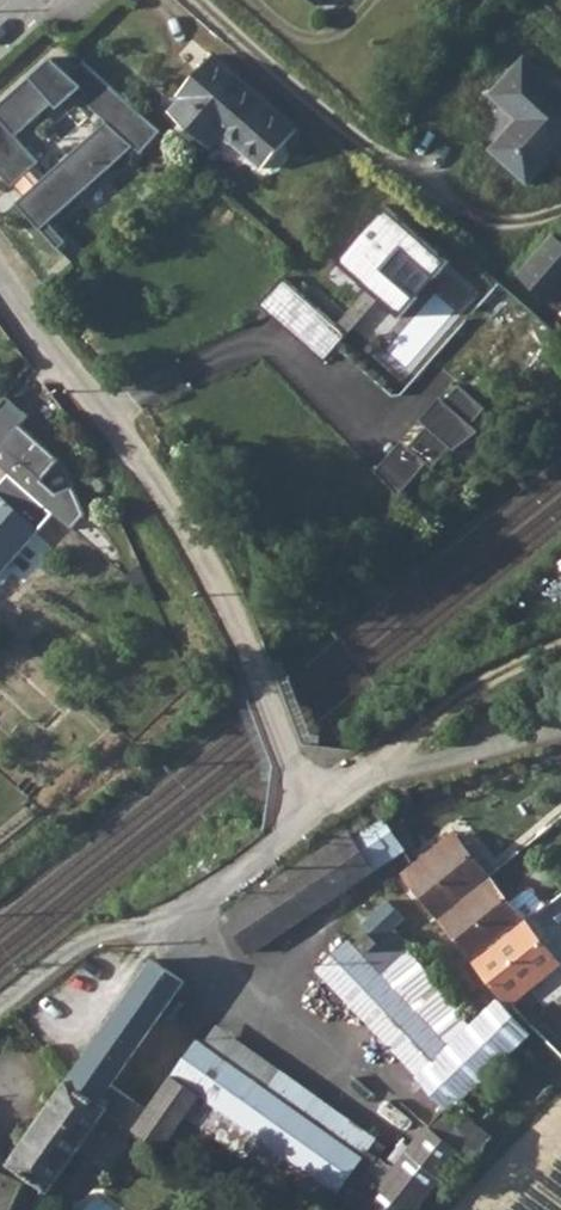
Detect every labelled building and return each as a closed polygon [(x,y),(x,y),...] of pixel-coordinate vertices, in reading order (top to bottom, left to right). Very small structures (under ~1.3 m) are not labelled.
[(491,92),(519,116),(492,146),(531,180),(560,146),(560,84),(525,53),(491,92)] [(32,222),(124,149),(131,156),(154,130),(77,60),(65,73),(46,55),(0,92),(0,182),(2,180),(12,191),(0,201),(23,229),(24,229),(40,249),(49,242),(32,222)] [(213,56),(167,109),(208,145),(219,132),(259,167),(295,128),(213,56)] [(385,203),(336,259),(400,316),(450,261),(385,203)] [(500,265),(532,292),(560,259),(560,246),(536,224),(500,265)] [(532,292),(543,302),(560,281),(560,259),(532,292)] [(330,326),(277,278),(253,304),(306,352),(330,326)] [(330,326),(306,352),(318,362),(341,336),(330,326)] [(479,423),(493,408),(463,380),(379,471),(409,499),(479,423)] [(3,385),(0,389),(0,470),(6,474),(52,510),(72,526),(82,513),(73,489),(57,495),(42,483),(62,456),(27,429),(39,412),(3,385)] [(6,474),(0,481),(0,576),(52,510),(6,474)] [(350,838),(370,870),(402,850),(381,818),(350,838)] [(247,954),(370,870),(350,838),(344,828),(221,912),(247,954)] [(401,872),(471,959),(520,921),(505,902),(451,833),(401,872)] [(505,902),(520,921),(542,904),(529,889),(522,888),(505,902)] [(354,1209),(411,1209),(458,1153),(469,1162),(490,1137),(454,1107),(527,1036),(496,1002),(489,1009),(479,996),(458,1016),(407,951),(408,951),(392,928),(401,919),(385,902),(359,927),(365,934),(356,942),(365,952),(361,957),(345,940),(313,970),(442,1107),(428,1125),(425,1122),(354,1209)] [(520,921),(471,959),(509,1004),(556,965),(520,921)] [(149,957),(76,1060),(108,1082),(181,978),(149,957)] [(213,1023),(200,1041),(335,1136),(346,1119),(213,1023)] [(129,1128),(159,1148),(196,1094),(220,1111),(207,1130),(316,1209),(325,1209),(359,1163),(366,1167),(382,1145),(346,1119),(335,1136),(200,1041),(193,1036),(141,1108),(129,1128)] [(76,1060),(63,1077),(97,1100),(107,1085),(108,1082),(76,1060)] [(97,1100),(63,1077),(6,1162),(48,1192),(104,1110),(106,1106),(97,1100)] [(107,1085),(97,1100),(106,1106),(104,1110),(129,1128),(141,1108),(107,1085)] [(15,1198),(22,1185),(0,1173),(0,1209),(7,1209),(15,1198)] [(7,1209),(21,1209),(25,1203),(15,1198),(7,1209)]
